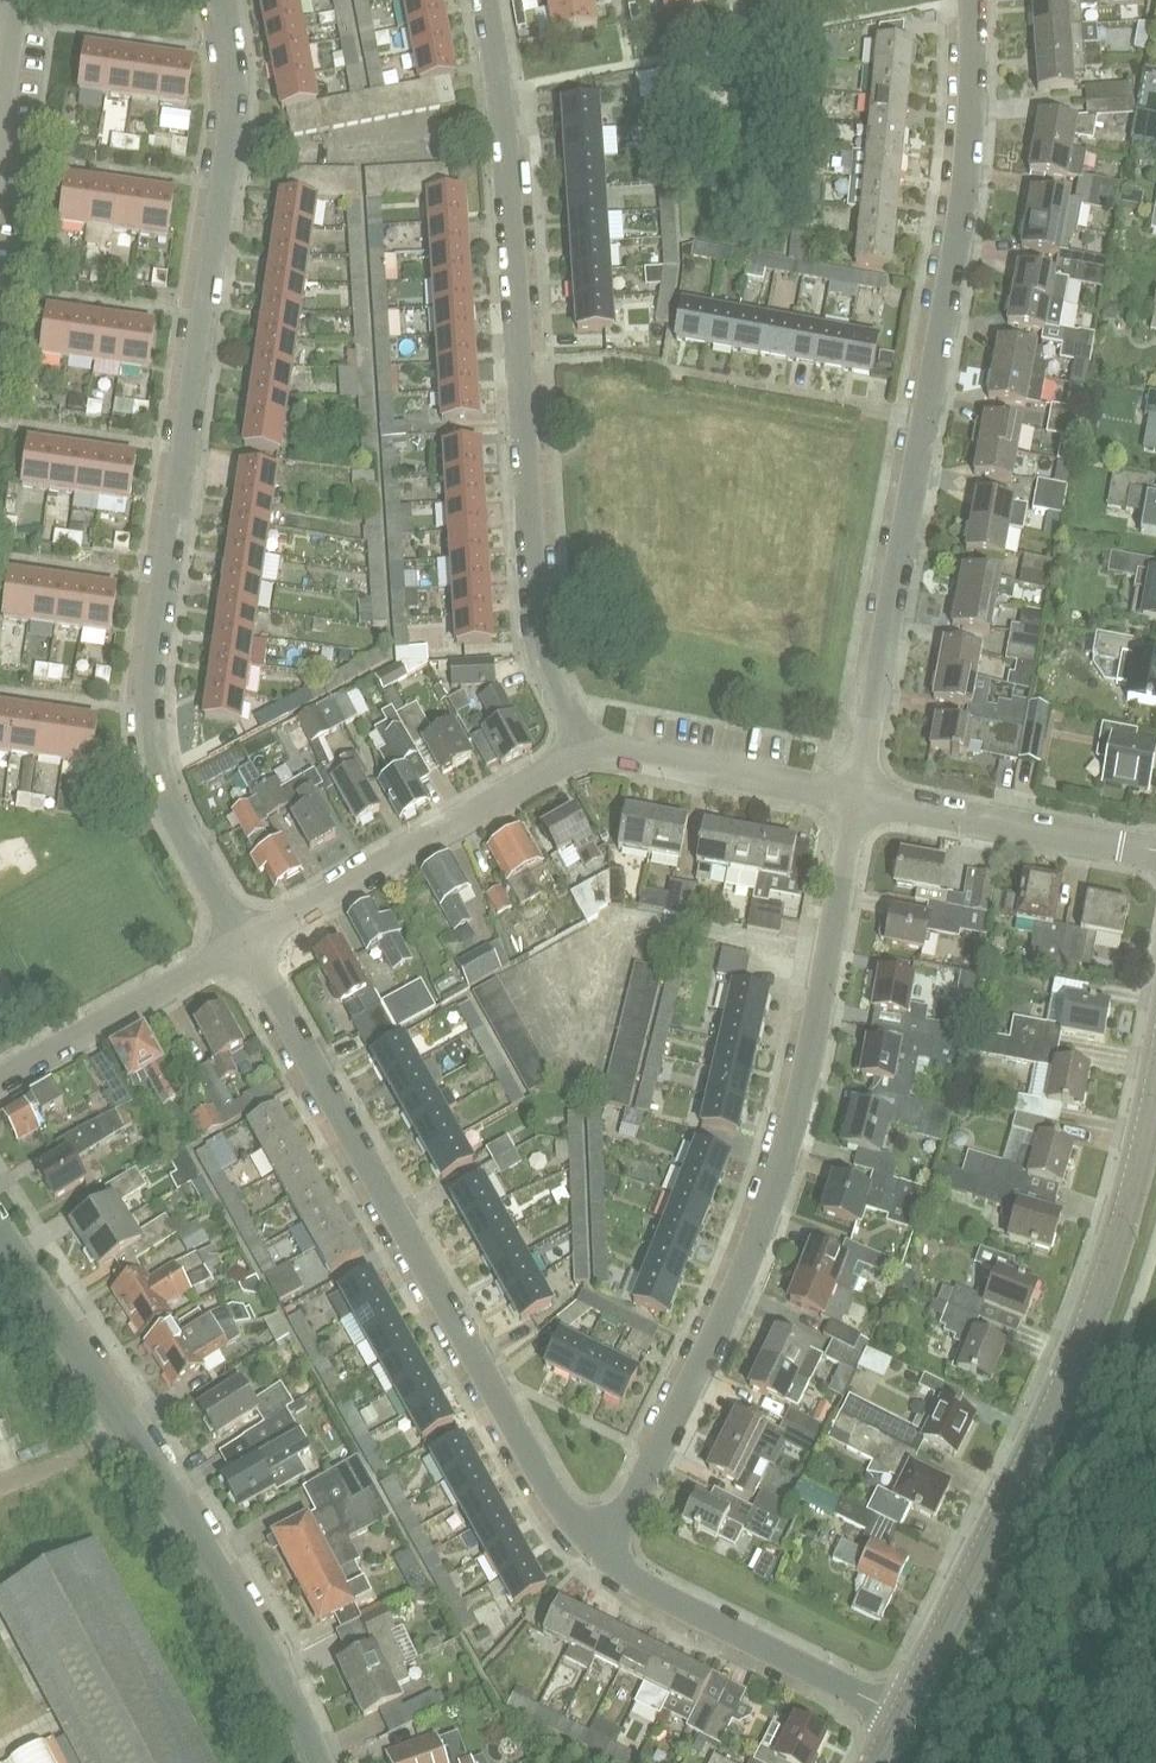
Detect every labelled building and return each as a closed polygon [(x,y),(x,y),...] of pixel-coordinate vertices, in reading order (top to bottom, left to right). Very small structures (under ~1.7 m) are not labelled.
[(296,0),(263,0),(261,0),(266,28),(300,21),(296,0)] [(334,14),(349,11),(346,0),(332,0),(334,14)] [(355,10),(369,7),(367,0),(353,0),(355,10)] [(440,0),(411,0),(404,1),(409,29),(444,22),(440,0)] [(512,1),(515,15),(524,14),(522,0),(518,0),(512,1)] [(591,0),(546,0),(548,11),(592,2),(591,0)] [(707,0),(663,0),(666,16),(709,7),(707,0)] [(1098,0),(1031,0),(1033,30),(1081,27),(1080,8),(1098,6),(1098,0)] [(597,30),(593,11),(599,10),(597,1),(592,2),(548,11),(554,38),(597,30)] [(629,7),(631,21),(641,20),(638,6),(629,7)] [(369,7),(355,10),(361,38),(374,35),(374,33),(393,29),(392,23),(381,25),(380,21),(376,22),(376,20),(371,20),(369,7)] [(349,11),(334,14),(340,42),(354,39),(349,11)] [(515,15),(517,29),(526,28),(524,14),(515,15)] [(305,49),(300,21),(266,28),(271,55),(305,49)] [(449,50),(444,22),(409,29),(414,57),(449,50)] [(1083,46),(1081,27),(1033,30),(1035,61),(1101,57),(1100,45),(1083,46)] [(374,35),(361,38),(366,66),(380,63),(374,35)] [(811,63),(823,64),(826,36),(813,35),(811,63)] [(1136,35),(1133,48),(1144,50),(1147,37),(1136,35)] [(354,39),(340,42),(345,69),(359,67),(354,39)] [(910,72),(913,44),(880,40),(877,69),(910,72)] [(108,95),(114,51),(97,48),(98,42),(88,41),(81,91),(108,95)] [(134,99),(140,55),(124,52),(125,46),(115,45),(114,51),(108,95),(134,99)] [(160,102),(167,59),(150,56),(151,50),(141,49),(140,55),(134,99),(160,102)] [(311,76),(305,49),(271,55),(276,83),(311,76)] [(455,79),(449,50),(414,57),(420,85),(424,85),(437,82),(451,79),(451,80),(455,79)] [(189,97),(194,63),(175,60),(175,54),(167,53),(167,59),(160,102),(188,106),(188,103),(189,97)] [(1074,90),(1073,75),(1085,75),(1085,70),(1102,69),(1101,57),(1035,61),(1037,93),(1074,90)] [(382,92),(385,91),(380,63),(366,66),(372,94),(382,92)] [(808,91),(820,92),(823,64),(811,63),(808,91)] [(365,95),(359,67),(345,69),(350,98),(355,97),(365,95)] [(908,100),(910,72),(877,69),(874,97),(908,100)] [(316,104),(311,76),(276,83),(282,111),(286,110),(299,108),(313,105),(316,104)] [(452,88),(451,80),(451,79),(437,82),(443,110),(456,107),(454,95),(452,88)] [(443,110),(437,82),(424,85),(429,112),(443,110)] [(1136,98),(1135,84),(1086,89),(1087,102),(1136,98)] [(429,112),(424,85),(420,85),(410,87),(415,115),(429,112)] [(415,115),(410,87),(396,89),(401,118),(415,115)] [(401,118),(396,89),(395,90),(385,91),(382,92),(387,120),(401,118)] [(805,119),(818,120),(820,92),(808,91),(805,119)] [(387,120),(382,92),(372,94),(368,95),(374,123),(387,120)] [(374,123),(368,95),(365,95),(355,97),(360,125),(374,123)] [(355,97),(350,98),(341,100),(346,128),(360,125),(355,97)] [(652,98),(654,127),(668,126),(666,97),(652,98)] [(905,128),(908,100),(874,97),(871,125),(905,128)] [(1137,114),(1136,98),(1087,102),(1088,119),(1076,118),(1076,122),(1040,116),(1035,145),(1071,151),(1073,138),(1093,141),(1097,118),(1136,115),(1137,114)] [(346,128),(341,100),(327,102),(332,131),(346,128)] [(332,131),(327,102),(316,104),(313,105),(319,133),(332,131)] [(600,131),(598,102),(563,105),(565,134),(600,131)] [(319,133),(313,105),(299,108),(305,136),(319,133)] [(305,136),(299,108),(286,110),(291,138),(305,136)] [(1131,140),(1155,145),(1155,118),(1136,115),(1131,140)] [(815,148),(818,120),(805,119),(803,147),(815,148)] [(75,126),(61,124),(59,137),(59,138),(73,140),(75,126)] [(902,157),(905,128),(871,125),(869,153),(902,157)] [(668,126),(654,127),(656,155),(670,154),(668,126)] [(602,159),(600,131),(565,134),(567,162),(602,159)] [(126,152),(127,147),(128,139),(113,136),(112,148),(111,150),(126,152)] [(139,152),(139,149),(141,140),(128,139),(127,147),(126,152),(139,154),(139,152)] [(187,143),(173,141),(171,153),(185,155),(187,143)] [(1086,154),(1071,151),(1035,145),(1030,173),(1081,182),(1086,154)] [(800,175),(813,176),(815,148),(803,147),(800,175)] [(856,179),(856,150),(820,149),(819,178),(856,179)] [(899,185),(902,157),(869,153),(866,182),(899,185)] [(658,184),(672,183),(670,154),(656,155),(658,184)] [(604,187),(602,159),(567,162),(569,190),(604,187)] [(609,172),(632,171),(631,159),(608,160),(609,172)] [(437,198),(435,168),(421,169),(423,199),(428,198),(437,198)] [(451,197),(449,168),(435,168),(437,198),(451,197)] [(423,199),(421,169),(407,170),(409,200),(423,199)] [(302,198),(302,170),(288,170),(288,196),(302,198)] [(315,200),(316,171),(311,171),(302,170),(302,198),(315,200)] [(409,200),(407,170),(393,171),(395,201),(409,200)] [(329,200),(330,171),(316,171),(315,200),(316,200),(329,200)] [(343,200),(344,172),(330,171),(329,200),(343,200)] [(381,202),(379,171),(365,172),(367,202),(381,202)] [(395,201),(393,171),(379,171),(381,202),(395,201)] [(359,203),(358,172),(344,172),(343,200),(346,200),(346,204),(359,203)] [(88,227),(95,183),(78,181),(79,174),(69,173),(62,223),(88,227)] [(797,203),(810,205),(813,176),(800,175),(797,203)] [(114,231),(121,187),(105,185),(106,179),(95,177),(95,183),(88,227),(114,231)] [(1091,193),(1120,199),(1122,185),(1093,179),(1091,193)] [(141,235),(148,191),(131,189),(132,182),(122,181),(121,187),(114,231),(141,235)] [(896,213),(899,185),(866,182),(864,195),(851,194),(849,208),(863,210),(896,213)] [(660,212),(674,211),(672,183),(658,184),(660,212)] [(170,229),(175,195),(155,192),(156,186),(148,185),(148,191),(141,235),(168,239),(169,234),(170,229)] [(606,216),(604,187),(569,190),(571,218),(606,216)] [(1079,229),(1084,200),(1031,191),(1030,200),(1028,200),(1025,202),(1022,217),(1024,220),(1026,220),(1075,229),(1079,229)] [(1120,199),(1091,193),(1088,207),(1117,213),(1120,199)] [(1131,193),(1129,204),(1140,206),(1142,195),(1131,193)] [(302,198),(288,196),(282,195),(278,223),(312,229),(316,200),(315,200),(302,198)] [(451,197),(437,198),(428,198),(430,224),(465,222),(463,196),(451,197)] [(367,202),(368,231),(383,230),(381,202),(367,202)] [(348,232),(361,231),(359,203),(346,204),(348,232)] [(795,231),(807,232),(810,205),(797,203),(795,231)] [(894,241),(896,213),(863,210),(860,238),(894,241)] [(662,240),(676,239),(674,211),(660,212),(662,240)] [(608,244),(606,216),(571,218),(572,246),(608,244)] [(1026,220),(1021,249),(1058,256),(1059,253),(1059,252),(1066,253),(1068,243),(1074,237),(1075,229),(1026,220)] [(467,250),(465,222),(430,224),(431,253),(467,250)] [(308,257),(312,229),(278,223),(274,251),(308,257)] [(368,231),(370,258),(384,257),(383,230),(368,231)] [(350,260),(363,259),(361,231),(348,232),(350,260)] [(807,232),(795,231),(792,259),(805,261),(807,232)] [(891,270),(894,241),(860,238),(857,266),(891,270)] [(664,266),(677,267),(678,267),(676,241),(676,239),(662,240),(664,266)] [(609,272),(608,244),(572,246),(574,274),(609,272)] [(719,262),(721,249),(693,244),(690,257),(719,262)] [(719,262),(747,267),(749,254),(721,249),(719,262)] [(468,278),(467,250),(431,253),(433,281),(468,278)] [(304,284),(308,257),(274,251),(269,279),(304,284)] [(765,271),(774,272),(777,259),(749,254),(747,267),(748,267),(746,279),(763,282),(765,271)] [(401,255),(389,256),(391,284),(403,283),(401,255)] [(1078,256),(1076,268),(1106,273),(1108,260),(1078,256)] [(370,258),(372,286),(386,285),(384,257),(370,258)] [(55,259),(41,258),(40,272),(54,273),(55,259)] [(351,288),(365,287),(363,259),(350,260),(351,288)] [(774,272),(802,277),(804,264),(792,262),(777,259),(774,272)] [(110,262),(108,272),(120,273),(122,263),(110,262)] [(802,277),(830,282),(832,269),(804,264),(802,277)] [(1018,268),(1013,296),(1050,303),(1064,306),(1069,281),(1104,287),(1106,273),(1076,268),(1057,264),(1055,274),(1018,268)] [(659,294),(673,296),(677,267),(664,266),(659,294)] [(830,282),(858,287),(860,274),(832,269),(830,282)] [(106,285),(107,279),(108,272),(93,270),(91,283),(106,285)] [(119,287),(119,281),(120,273),(108,272),(107,279),(106,285),(119,287)] [(168,274),(154,272),(152,286),(166,287),(168,274)] [(611,300),(609,272),(574,274),(576,302),(611,300)] [(888,279),(860,274),(858,287),(886,292),(888,279)] [(470,307),(468,278),(433,281),(435,309),(470,307)] [(300,312),(304,284),(269,279),(265,307),(300,312)] [(372,286),(374,313),(388,313),(386,285),(372,286)] [(842,285),(840,298),(860,301),(862,288),(842,285)] [(353,316),(367,315),(365,287),(351,288),(353,316)] [(673,296),(659,294),(655,323),(669,325),(673,296)] [(1045,329),(1060,331),(1064,306),(1050,303),(1013,296),(1008,325),(1045,332),(1045,329)] [(613,329),(611,300),(576,302),(578,331),(613,329)] [(69,360),(75,315),(58,312),(59,307),(50,305),(43,356),(69,360)] [(705,346),(712,310),(684,305),(678,340),(705,346)] [(1103,305),(1101,318),(1114,321),(1117,307),(1103,305)] [(295,340),(300,312),(265,307),(261,335),(295,340)] [(472,335),(470,307),(435,309),(437,337),(472,335)] [(95,363),(102,319),(86,317),(87,311),(76,309),(75,315),(69,360),(95,363)] [(733,351),(740,315),(712,310),(705,346),(733,351)] [(122,367),(128,323),(111,320),(112,314),(102,313),(102,319),(95,363),(122,367)] [(374,313),(375,341),(389,340),(388,313),(374,313)] [(406,339),(405,313),(394,313),(395,340),(406,339)] [(355,343),(368,343),(367,315),(353,316),(355,343)] [(761,356),(768,320),(740,315),(733,351),(761,356)] [(150,365),(156,327),(137,324),(137,318),(129,317),(128,323),(122,367),(150,371),(150,365)] [(789,361),(796,325),(768,320),(761,356),(789,361)] [(817,366),(824,330),(796,325),(789,361),(817,366)] [(845,371),(852,335),(824,330),(817,366),(845,371)] [(1063,344),(1092,349),(1095,336),(1065,331),(1063,344)] [(291,368),(295,340),(261,335),(257,363),(291,368)] [(474,363),(472,335),(437,337),(439,365),(474,363)] [(873,376),(880,340),(852,335),(845,371),(873,376)] [(375,341),(377,369),(391,368),(389,340),(375,341)] [(1042,349),(1036,348),(999,341),(994,370),(1045,379),(1047,365),(1040,364),(1042,349)] [(357,371),(370,370),(368,343),(355,343),(357,371)] [(1090,364),(1092,349),(1063,344),(1060,359),(1090,364)] [(287,396),(291,368),(257,363),(253,391),(287,396)] [(476,391),(474,363),(439,365),(441,393),(476,391)] [(377,369),(379,396),(393,395),(391,368),(377,369)] [(426,373),(401,369),(400,378),(425,382),(426,373)] [(359,399),(372,398),(370,370),(357,371),(359,399)] [(1040,406),(1045,379),(994,370),(989,399),(1026,405),(1026,403),(1040,406)] [(37,389),(23,387),(21,401),(35,403),(37,389)] [(283,424),(287,396),(253,391),(249,419),(283,424)] [(478,420),(476,391),(441,393),(442,422),(478,420)] [(1149,392),(1145,416),(1155,418),(1155,394),(1149,392)] [(379,396),(381,439),(396,438),(408,437),(407,423),(394,424),(393,395),(379,396)] [(70,397),(69,409),(82,411),(84,399),(70,397)] [(360,427),(374,426),(372,398),(359,399),(360,427)] [(101,419),(102,413),(103,405),(89,403),(87,417),(101,419)] [(149,406),(135,403),(133,417),(147,420),(149,406)] [(1052,406),(1049,420),(1080,425),(1083,413),(1052,406)] [(1023,424),(985,417),(983,429),(976,428),(974,442),(981,443),(980,446),(1018,452),(1023,424)] [(279,453),(283,424),(249,419),(245,448),(279,453)] [(1072,464),(1080,425),(1049,420),(1046,434),(1062,437),(1058,461),(1072,464)] [(374,426),(360,427),(362,455),(376,454),(374,426)] [(50,491),(56,447),(40,445),(41,439),(31,437),(24,487),(50,491)] [(381,439),(384,480),(398,479),(396,438),(381,439)] [(77,495),(83,451),(67,449),(68,443),(57,441),(56,447),(50,491),(77,495)] [(103,499),(109,455),(93,453),(94,446),(84,445),(83,451),(77,495),(103,499)] [(481,474),(479,445),(444,448),(446,476),(481,474)] [(1012,481),(1018,452),(980,446),(975,474),(1012,481)] [(131,495),(137,459),(117,456),(118,450),(110,449),(109,455),(103,499),(130,503),(131,500),(131,495)] [(272,500),(276,471),(242,466),(238,494),(272,500)] [(1116,468),(1108,508),(1144,515),(1141,534),(1155,536),(1155,476),(1116,468)] [(483,502),(481,474),(446,476),(448,505),(483,502)] [(384,480),(386,508),(400,507),(398,479),(384,480)] [(1036,495),(1065,500),(1068,487),(1039,482),(1036,495)] [(366,515),(379,514),(378,485),(364,486),(366,515)] [(268,527),(272,500),(238,494),(234,522),(268,527)] [(1014,501),(977,494),(972,522),(1009,529),(1024,532),(1028,506),(1014,503),(1014,501)] [(1065,500),(1036,495),(1034,510),(1063,515),(1065,500)] [(485,530),(483,502),(448,505),(449,533),(485,530)] [(386,508),(388,536),(401,535),(400,507),(386,508)] [(381,542),(379,514),(366,515),(368,543),(381,542)] [(18,521),(4,519),(2,533),(16,535),(18,521)] [(264,555),(268,527),(234,522),(229,550),(264,555)] [(1004,557),(1009,529),(972,522),(967,550),(1004,557)] [(72,526),(71,534),(83,536),(84,528),(72,526)] [(486,558),(485,530),(449,533),(451,561),(486,558)] [(69,549),(70,543),(71,534),(56,532),(53,546),(69,549)] [(81,550),(82,545),(83,536),(71,534),(70,543),(69,549),(81,550)] [(130,538),(116,535),(114,549),(128,552),(130,538)] [(388,536),(389,564),(403,563),(401,535),(388,536)] [(368,543),(370,572),(383,571),(381,542),(368,543)] [(260,583),(264,555),(229,550),(225,578),(260,583)] [(1155,576),(1155,573),(1155,562),(1111,554),(1108,574),(1135,579),(1133,590),(1138,591),(1134,618),(1155,622),(1155,576)] [(488,587),(486,558),(451,561),(453,589),(488,587)] [(1022,571),(1051,576),(1053,563),(1024,558),(1022,571)] [(389,564),(391,592),(405,591),(403,563),(389,564)] [(995,605),(998,592),(1013,595),(1014,583),(1000,581),(1000,576),(964,569),(958,598),(995,605)] [(31,624),(37,579),(21,577),(21,571),(12,570),(5,620),(31,624)] [(383,571),(370,572),(371,600),(385,599),(383,571)] [(1051,576),(1022,571),(1019,585),(1048,590),(1051,576)] [(58,628),(64,583),(47,581),(48,575),(38,573),(37,579),(31,624),(58,628)] [(84,631),(90,587),(74,584),(75,578),(65,577),(64,583),(58,628),(84,631)] [(255,611),(260,583),(225,578),(221,606),(255,611)] [(91,580),(90,587),(84,631),(111,635),(111,634),(112,630),(113,625),(118,591),(99,588),(99,581),(91,580)] [(490,615),(488,587),(453,589),(455,617),(490,615)] [(391,592),(393,621),(406,620),(405,591),(391,592)] [(990,634),(995,605),(958,598),(953,627),(990,634)] [(386,628),(385,599),(371,600),(373,628),(386,628)] [(251,639),(255,611),(221,606),(217,634),(251,639)] [(492,644),(490,615),(455,617),(457,646),(492,644)] [(396,666),(428,665),(427,647),(408,648),(406,620),(393,621),(395,649),(396,666)] [(1009,646),(1038,652),(1041,632),(1012,626),(1009,646)] [(247,667),(251,639),(217,634),(213,662),(247,667)] [(1141,658),(1143,642),(1096,634),(1092,657),(1120,662),(1116,685),(1130,687),(1127,701),(1155,706),(1155,661),(1141,658)] [(977,679),(983,650),(944,643),(939,671),(977,679)] [(1031,692),(1038,652),(1009,646),(1006,661),(1017,663),(1015,676),(1010,675),(1007,688),(1031,692)] [(351,666),(357,677),(388,660),(382,648),(351,666)] [(0,655),(0,670),(11,672),(13,657),(0,655)] [(243,695),(247,667),(213,662),(209,690),(243,695)] [(495,687),(493,662),(451,664),(452,690),(495,687)] [(428,665),(396,666),(375,677),(383,691),(428,666),(428,665)] [(50,682),(51,675),(52,668),(36,666),(34,680),(50,682)] [(319,683),(326,695),(357,677),(351,666),(319,683)] [(61,683),(62,677),(63,669),(52,668),(51,675),(50,682),(61,683)] [(111,671),(97,669),(95,682),(109,685),(111,671)] [(972,708),(977,679),(939,671),(934,700),(972,708)] [(319,683),(288,700),(294,712),(326,695),(319,683)] [(440,687),(434,691),(440,703),(447,699),(440,687)] [(239,724),(243,695),(209,690),(204,719),(239,724)] [(471,708),(463,693),(449,701),(457,716),(471,708)] [(344,694),(329,703),(337,718),(342,727),(358,719),(344,694)] [(531,750),(513,717),(512,717),(500,695),(485,703),(498,727),(484,734),(501,766),(531,750)] [(263,729),(294,712),(288,700),(257,717),(263,729)] [(995,722),(1025,728),(1030,704),(1013,701),(1012,705),(999,703),(995,722)] [(19,711),(2,709),(2,702),(0,702),(0,753),(12,755),(19,711)] [(329,703),(297,721),(309,745),(317,741),(329,734),(342,727),(337,718),(329,703)] [(1048,707),(1030,704),(1024,735),(1042,739),(1048,707)] [(39,759),(45,715),(28,713),(29,706),(20,705),(19,711),(12,755),(27,757),(37,759),(39,759)] [(442,776),(471,760),(452,726),(434,736),(417,706),(397,717),(414,748),(423,743),(442,776)] [(65,763),(71,719),(55,716),(56,710),(46,709),(45,715),(39,759),(65,763)] [(392,776),(378,783),(383,792),(400,821),(430,805),(413,776),(412,776),(405,763),(418,756),(413,748),(414,748),(397,717),(393,709),(382,715),(387,724),(386,725),(391,733),(385,737),(391,747),(386,750),(379,753),(382,759),(392,776)] [(94,755),(99,723),(80,720),(81,714),(72,712),(71,719),(65,763),(92,767),(93,760),(94,755)] [(1006,759),(1019,761),(1025,728),(995,722),(995,723),(973,719),(972,726),(936,719),(931,749),(968,756),(971,742),(1008,749),(1006,759)] [(294,722),(271,734),(277,745),(301,734),(294,722)] [(1147,791),(1155,746),(1135,742),(1136,733),(1103,726),(1096,758),(1108,761),(1104,783),(1147,791)] [(277,745),(271,734),(242,749),(248,760),(277,745)] [(238,768),(232,756),(200,773),(207,785),(238,768)] [(27,757),(21,796),(32,798),(37,759),(27,757)] [(324,775),(318,778),(322,786),(326,793),(335,788),(356,826),(379,813),(356,772),(362,768),(355,757),(332,770),(324,775)] [(331,818),(315,790),(322,786),(318,778),(314,773),(293,786),(307,811),(292,819),(311,852),(336,837),(326,820),(331,818)] [(264,787),(278,813),(292,805),(278,780),(264,787)] [(264,821),(278,813),(264,787),(250,795),(264,821)] [(31,812),(32,807),(33,798),(32,798),(21,796),(18,796),(16,809),(31,812)] [(44,814),(45,809),(46,800),(33,798),(32,807),(31,812),(44,814)] [(92,801),(78,799),(76,812),(90,815),(91,814),(92,801)] [(649,855),(656,815),(625,809),(617,849),(649,855)] [(587,837),(572,811),(542,829),(557,855),(572,846),(585,867),(599,859),(586,838),(587,837)] [(680,861),(687,820),(656,815),(649,855),(680,861)] [(265,871),(275,890),(303,875),(284,841),(272,848),(256,819),(241,827),(257,857),(252,860),(259,874),(265,871)] [(728,869),(735,829),(704,823),(697,864),(699,864),(696,881),(710,883),(713,867),(728,869)] [(509,881),(522,905),(540,895),(527,872),(542,863),(523,829),(489,848),(508,882),(509,881)] [(759,875),(766,835),(735,829),(728,869),(758,875),(759,875)] [(804,883),(808,862),(794,859),(797,840),(766,835),(759,875),(758,875),(753,900),(769,903),(770,903),(774,878),(804,883)] [(938,892),(943,863),(901,855),(896,885),(917,889),(915,901),(928,904),(949,908),(951,894),(938,892)] [(422,874),(456,931),(472,921),(458,897),(471,890),(451,857),(422,874)] [(610,874),(610,903),(624,904),(625,872),(610,871),(610,874)] [(610,906),(610,903),(610,874),(570,895),(586,925),(600,917),(597,913),(610,906)] [(973,899),(951,894),(949,908),(987,915),(994,876),(978,874),(973,899)] [(1053,925),(1060,883),(1025,876),(1020,896),(1004,892),(999,916),(1036,922),(1030,952),(1035,958),(1033,969),(1058,974),(1067,927),(1053,925)] [(665,913),(680,915),(685,883),(671,881),(665,913)] [(699,886),(685,883),(680,915),(693,918),(699,886)] [(511,908),(501,889),(487,896),(497,915),(511,908)] [(1123,939),(1129,904),(1087,896),(1080,930),(1067,927),(1058,974),(1079,978),(1087,933),(1123,939)] [(753,900),(750,914),(782,920),(785,906),(770,903),(769,903),(753,900)] [(926,932),(959,938),(960,933),(986,937),(990,916),(987,915),(949,908),(928,904),(925,917),(891,911),(888,925),(884,924),(881,926),(879,937),(881,940),(885,941),(885,944),(923,951),(926,932)] [(379,944),(394,971),(413,960),(398,934),(400,932),(392,917),(383,922),(374,905),(350,919),(368,951),(379,944)] [(780,934),(782,920),(750,914),(748,928),(780,934)] [(341,943),(316,956),(342,1003),(367,989),(341,943)] [(501,970),(488,947),(457,965),(469,987),(501,970)] [(762,1022),(768,994),(744,988),(751,955),(724,949),(718,975),(737,979),(736,986),(734,986),(728,1014),(762,1022)] [(637,964),(634,978),(662,985),(665,971),(637,964)] [(874,973),(870,991),(876,992),(873,1011),(901,1016),(898,1035),(906,1036),(906,1034),(966,1045),(969,1031),(969,1030),(971,1018),(975,996),(959,993),(953,1027),(926,1022),(928,1009),(909,1005),(914,979),(887,974),(880,973),(880,974),(874,973)] [(663,1002),(676,1005),(683,978),(670,974),(663,1002)] [(315,978),(301,985),(309,999),(322,991),(315,978)] [(658,999),(662,985),(634,978),(630,992),(658,999)] [(498,980),(473,994),(480,1006),(505,992),(498,980)] [(395,996),(381,1005),(392,1026),(395,1031),(423,1015),(409,989),(395,996)] [(487,1019),(512,1005),(505,992),(480,1006),(487,1019)] [(655,1013),(658,999),(630,992),(627,1006),(655,1013)] [(1014,1018),(1010,1039),(1059,1048),(1062,1034),(1103,1042),(1110,1006),(1067,998),(1053,995),(1047,1024),(1028,1020),(1014,1018)] [(669,1032),(676,1005),(663,1002),(656,1029),(669,1032)] [(471,1035),(484,1027),(470,1003),(457,1010),(471,1035)] [(381,1005),(351,1021),(366,1047),(395,1031),(392,1026),(381,1005)] [(519,1017),(512,1005),(487,1019),(494,1031),(519,1017)] [(651,1027),(655,1013),(627,1006),(624,1020),(651,1027)] [(210,1065),(194,1074),(225,1127),(251,1112),(245,1099),(234,1106),(219,1080),(235,1071),(234,1068),(250,1059),(242,1046),(221,1008),(194,1024),(215,1060),(209,1063),(210,1065)] [(756,1049),(762,1022),(728,1014),(721,1042),(756,1049)] [(501,1043),(526,1030),(519,1017),(494,1031),(501,1043)] [(969,1030),(969,1031),(984,1034),(986,1021),(971,1018),(969,1030)] [(648,1040),(651,1027),(624,1020),(620,1034),(648,1040)] [(471,1035),(485,1059),(497,1051),(484,1027),(471,1035)] [(145,1072),(164,1106),(182,1097),(143,1028),(111,1046),(131,1080),(132,1079),(136,1082),(145,1077),(145,1073),(145,1072)] [(353,1028),(335,1039),(344,1054),(363,1043),(353,1028)] [(656,1029),(649,1056),(663,1059),(669,1032),(656,1029)] [(533,1042),(526,1030),(501,1043),(508,1056),(533,1042)] [(645,1054),(648,1040),(620,1034),(617,1047),(645,1054)] [(859,1057),(856,1072),(861,1073),(861,1076),(874,1078),(872,1093),(886,1096),(893,1097),(909,1100),(910,1096),(912,1096),(917,1070),(918,1062),(930,1064),(931,1059),(938,1060),(936,1073),(960,1077),(966,1045),(906,1034),(906,1036),(903,1049),(867,1043),(864,1058),(859,1057)] [(386,1080),(417,1063),(403,1038),(372,1055),(386,1080)] [(1010,1039),(1006,1060),(1020,1063),(1035,1065),(1029,1100),(1019,1098),(1016,1113),(1018,1114),(1058,1124),(1062,1107),(1067,1108),(1082,1110),(1089,1068),(1056,1062),(1059,1048),(1010,1039)] [(515,1068),(540,1054),(533,1042),(508,1056),(515,1068)] [(749,1077),(756,1049),(721,1042),(715,1069),(749,1077)] [(641,1068),(645,1054),(617,1047),(613,1061),(641,1068)] [(485,1059),(498,1083),(511,1076),(497,1051),(485,1059)] [(103,1090),(114,1107),(118,1113),(124,1109),(134,1103),(102,1052),(90,1059),(107,1088),(103,1090)] [(547,1067),(540,1054),(515,1068),(522,1081),(547,1067)] [(649,1056),(643,1083),(656,1086),(663,1059),(649,1056)] [(638,1082),(641,1068),(613,1061),(610,1075),(638,1082)] [(400,1105),(431,1088),(417,1063),(386,1080),(400,1105)] [(554,1080),(547,1067),(522,1081),(529,1093),(554,1080)] [(743,1105),(749,1077),(715,1069),(709,1097),(743,1105)] [(635,1096),(638,1082),(610,1075),(607,1089),(635,1096)] [(525,1100),(511,1076),(498,1083),(512,1107),(525,1100)] [(39,1129),(32,1118),(29,1113),(38,1108),(42,1115),(63,1103),(49,1079),(13,1100),(15,1104),(1,1113),(18,1142),(39,1129)] [(649,1113),(656,1086),(643,1083),(636,1110),(649,1113)] [(414,1130),(445,1112),(445,1114),(457,1107),(448,1092),(437,1098),(431,1088),(400,1105),(414,1130)] [(631,1110),(635,1096),(607,1089),(603,1103),(631,1110)] [(736,1133),(743,1105),(709,1097),(702,1125),(736,1133)] [(853,1105),(842,1146),(859,1150),(854,1169),(873,1174),(875,1175),(880,1155),(888,1124),(920,1132),(919,1138),(943,1144),(951,1108),(927,1105),(927,1103),(909,1100),(893,1097),(889,1114),(853,1105)] [(71,1161),(91,1149),(133,1123),(124,1109),(118,1113),(114,1107),(57,1143),(64,1154),(38,1170),(55,1198),(83,1180),(71,1161)] [(292,1132),(278,1107),(247,1125),(261,1149),(292,1132)] [(223,1128),(212,1108),(190,1120),(201,1140),(223,1128)] [(459,1137),(445,1114),(445,1112),(414,1130),(428,1154),(459,1137)] [(567,1115),(569,1144),(582,1143),(581,1114),(567,1115)] [(968,1153),(962,1173),(981,1178),(1024,1191),(1028,1178),(1061,1188),(1067,1169),(1070,1170),(1074,1169),(1079,1154),(1076,1151),(1072,1150),(1073,1146),(1059,1142),(1054,1140),(1058,1124),(1018,1114),(1013,1130),(1003,1163),(997,1161),(987,1158),(968,1153)] [(587,1118),(588,1147),(603,1146),(602,1118),(587,1118)] [(275,1174),(305,1157),(292,1132),(261,1149),(275,1174)] [(442,1179),(472,1162),(459,1137),(428,1154),(442,1179)] [(492,1163),(514,1151),(507,1138),(486,1150),(492,1163)] [(570,1172),(583,1171),(582,1143),(569,1144),(570,1172)] [(719,1182),(729,1156),(695,1143),(685,1169),(719,1182)] [(197,1152),(211,1178),(223,1171),(208,1145),(197,1152)] [(603,1146),(588,1147),(589,1175),(604,1174),(603,1146)] [(190,1184),(201,1178),(184,1149),(168,1158),(176,1175),(170,1178),(178,1191),(191,1184),(190,1184)] [(514,1151),(492,1163),(499,1176),(521,1164),(514,1151)] [(288,1199),(319,1182),(305,1157),(275,1174),(288,1199)] [(243,1181),(267,1171),(261,1159),(238,1169),(243,1181)] [(85,1245),(127,1219),(118,1204),(147,1186),(135,1168),(106,1186),(113,1197),(71,1223),(85,1245)] [(709,1208),(719,1182),(685,1169),(675,1195),(709,1208)] [(224,1203),(236,1196),(223,1171),(211,1178),(224,1203)] [(571,1200),(585,1199),(583,1171),(570,1172),(571,1200)] [(591,1203),(605,1202),(604,1174),(589,1175),(591,1203)] [(835,1178),(823,1213),(857,1224),(861,1210),(889,1219),(900,1182),(894,1181),(875,1175),(873,1174),(868,1189),(835,1178)] [(219,1210),(201,1178),(190,1184),(191,1184),(209,1216),(219,1210)] [(981,1178),(975,1199),(1017,1211),(1008,1240),(1051,1252),(1061,1217),(1020,1205),(1024,1191),(981,1178)] [(496,1205),(482,1179),(452,1197),(466,1222),(496,1205)] [(333,1207),(319,1182),(288,1199),(302,1224),(333,1207)] [(698,1234),(709,1208),(675,1195),(665,1221),(698,1234)] [(238,1227),(250,1221),(236,1196),(224,1203),(238,1227)] [(572,1227),(586,1227),(585,1199),(571,1200),(572,1227)] [(592,1230),(606,1230),(605,1202),(591,1203),(592,1230)] [(510,1229),(496,1205),(466,1222),(480,1246),(510,1229)] [(347,1232),(333,1207),(302,1224),(316,1249),(347,1232)] [(99,1267),(140,1241),(147,1253),(177,1234),(165,1215),(137,1233),(127,1219),(85,1245),(99,1267)] [(264,1246),(250,1221),(238,1227),(252,1252),(264,1246)] [(688,1261),(698,1234),(665,1221),(655,1248),(688,1261)] [(188,1253),(208,1241),(198,1224),(177,1236),(188,1253)] [(573,1255),(587,1255),(586,1227),(572,1227),(573,1255)] [(493,1271),(524,1254),(510,1229),(480,1246),(493,1271)] [(593,1258),(607,1258),(606,1230),(592,1230),(593,1258)] [(361,1257),(347,1232),(316,1249),(330,1274),(361,1257)] [(845,1243),(839,1257),(812,1246),(801,1274),(853,1295),(858,1281),(853,1279),(858,1265),(897,1281),(903,1266),(845,1243)] [(277,1270),(264,1246),(252,1252),(265,1277),(277,1270)] [(678,1287),(688,1261),(655,1248),(644,1274),(678,1287)] [(981,1249),(976,1260),(980,1265),(997,1272),(990,1289),(980,1285),(976,1295),(956,1287),(948,1306),(979,1319),(985,1306),(1024,1322),(1037,1288),(1007,1277),(1013,1261),(981,1249)] [(175,1281),(204,1267),(196,1254),(174,1265),(150,1281),(144,1271),(113,1291),(127,1313),(175,1281)] [(507,1296),(538,1279),(524,1254),(493,1271),(507,1296)] [(587,1255),(573,1255),(574,1284),(588,1284),(587,1255)] [(607,1258),(593,1258),(594,1287),(608,1286),(607,1258)] [(141,1335),(171,1315),(166,1306),(191,1290),(212,1279),(204,1267),(175,1281),(127,1313),(141,1335)] [(277,1270),(265,1277),(279,1302),(291,1295),(277,1270)] [(384,1299),(370,1273),(339,1290),(354,1316),(384,1299)] [(668,1314),(678,1287),(644,1274),(634,1301),(668,1314)] [(841,1327),(853,1295),(801,1274),(790,1302),(823,1315),(821,1320),(829,1323),(824,1337),(831,1340),(863,1356),(869,1343),(860,1338),(861,1336),(841,1327)] [(552,1304),(538,1279),(507,1296),(521,1321),(552,1304)] [(577,1304),(603,1317),(609,1305),(583,1292),(577,1304)] [(398,1323),(384,1299),(354,1316),(367,1340),(398,1323)] [(989,1385),(1006,1346),(974,1333),(979,1319),(948,1306),(940,1326),(946,1329),(944,1333),(956,1338),(954,1343),(961,1346),(952,1370),(957,1372),(989,1385)] [(218,1327),(234,1321),(228,1308),(208,1316),(182,1332),(177,1323),(146,1343),(160,1364),(218,1327)] [(288,1321),(302,1346),(316,1339),(301,1314),(288,1321)] [(173,1386),(204,1366),(202,1364),(242,1337),(240,1334),(234,1321),(218,1327),(160,1364),(173,1386)] [(381,1365),(412,1348),(398,1323),(367,1340),(381,1365)] [(855,1374),(863,1356),(831,1340),(822,1357),(810,1351),(811,1348),(777,1331),(763,1360),(811,1383),(823,1358),(855,1374)] [(572,1379),(588,1347),(562,1335),(546,1366),(572,1379)] [(316,1371),(329,1363),(316,1339),(302,1346),(316,1371)] [(597,1392),(613,1360),(588,1347),(572,1379),(597,1392)] [(425,1372),(412,1348),(381,1365),(395,1389),(425,1372)] [(623,1404),(639,1373),(613,1360),(597,1392),(623,1404)] [(798,1410),(811,1383),(763,1360),(750,1387),(784,1404),(798,1410)] [(330,1395),(343,1388),(329,1363),(316,1371),(330,1395)] [(439,1397),(425,1372),(395,1389),(408,1414),(439,1397)] [(264,1423),(286,1409),(294,1404),(281,1384),(253,1402),(240,1382),(200,1408),(218,1436),(257,1411),(264,1423)] [(343,1420),(357,1412),(343,1388),(330,1395),(343,1420)] [(453,1422),(439,1397),(408,1414),(422,1439),(453,1422)] [(955,1458),(974,1419),(933,1399),(922,1421),(917,1418),(912,1428),(848,1397),(839,1416),(918,1455),(924,1442),(955,1458)] [(371,1407),(359,1414),(364,1423),(376,1416),(371,1407)] [(296,1468),(293,1462),(310,1452),(286,1409),(264,1423),(265,1425),(244,1439),(253,1455),(220,1474),(240,1507),(273,1488),(270,1483),(296,1468)] [(794,1428),(821,1442),(827,1429),(790,1411),(784,1424),(794,1428)] [(357,1444),(370,1437),(357,1412),(343,1420),(357,1444)] [(719,1439),(723,1441),(723,1442),(769,1465),(784,1433),(754,1418),(752,1422),(736,1415),(730,1427),(726,1425),(719,1439)] [(911,1468),(918,1455),(839,1416),(832,1432),(850,1439),(845,1450),(872,1462),(877,1459),(893,1467),(889,1475),(902,1482),(893,1500),(933,1520),(949,1487),(911,1468)] [(821,1442),(794,1428),(785,1445),(813,1459),(821,1442)] [(370,1437),(357,1444),(371,1469),(384,1462),(370,1437)] [(476,1464),(462,1439),(432,1456),(445,1481),(476,1464)] [(768,1466),(769,1465),(723,1442),(709,1470),(736,1484),(734,1488),(753,1497),(761,1481),(768,1466)] [(304,1594),(357,1566),(362,1563),(350,1541),(391,1519),(358,1458),(330,1473),(344,1498),(274,1536),(304,1594)] [(490,1488),(476,1464),(445,1481),(459,1506),(490,1488)] [(382,1487),(396,1512),(409,1505),(395,1479),(382,1487)] [(865,1539),(873,1543),(889,1550),(900,1529),(867,1513),(801,1482),(794,1498),(868,1533),(865,1539)] [(504,1513),(490,1488),(459,1506),(473,1530),(504,1513)] [(788,1506),(762,1492),(753,1508),(781,1522),(788,1506)] [(781,1522),(753,1508),(735,1499),(729,1512),(696,1496),(683,1523),(734,1549),(743,1531),(770,1544),(781,1522)] [(409,1536),(422,1529),(409,1505),(396,1512),(409,1536)] [(518,1538),(504,1513),(473,1530),(487,1555),(518,1538)] [(423,1561),(436,1554),(422,1529),(409,1536),(423,1561)] [(501,1580),(531,1563),(518,1538),(487,1555),(501,1580)] [(859,1573),(858,1575),(859,1576),(855,1584),(856,1596),(859,1597),(852,1609),(881,1623),(911,1561),(889,1550),(873,1543),(868,1554),(842,1542),(833,1560),(859,1573)] [(97,1544),(0,1596),(0,1618),(78,1762),(216,1762),(97,1544)] [(436,1585),(449,1578),(436,1554),(423,1561),(436,1585)] [(763,1554),(752,1576),(767,1583),(778,1561),(763,1554)] [(515,1605),(545,1588),(531,1563),(501,1580),(515,1605)] [(353,1603),(371,1593),(357,1566),(304,1594),(320,1623),(336,1614),(340,1623),(359,1613),(353,1603)] [(419,1569),(403,1577),(411,1592),(426,1584),(419,1569)] [(450,1610),(463,1603),(449,1578),(436,1585),(450,1610)] [(569,1646),(585,1615),(558,1602),(543,1633),(569,1646)] [(463,1603),(450,1610),(464,1635),(477,1628),(463,1603)] [(403,1667),(403,1668),(406,1667),(390,1633),(396,1630),(385,1608),(362,1620),(375,1647),(339,1664),(352,1691),(388,1674),(403,1667)] [(594,1659),(610,1627),(585,1615),(569,1646),(594,1659)] [(619,1671),(635,1640),(610,1627),(594,1659),(619,1671)] [(485,1630),(475,1635),(479,1643),(490,1637),(486,1630),(485,1630)] [(645,1684),(660,1653),(635,1640),(619,1671),(645,1684)] [(670,1697),(686,1666),(660,1653),(645,1684),(670,1697)] [(701,1735),(716,1706),(701,1699),(712,1679),(686,1666),(670,1697),(663,1711),(689,1723),(687,1728),(701,1735)] [(364,1717),(401,1700),(396,1689),(410,1682),(403,1668),(403,1667),(388,1674),(352,1691),(364,1717)] [(443,1709),(435,1692),(403,1707),(412,1725),(443,1709)] [(507,1706),(533,1719),(539,1707),(513,1694),(507,1706)] [(735,1715),(716,1706),(701,1735),(721,1745),(735,1715)] [(558,1732),(564,1720),(539,1707),(533,1719),(558,1732)] [(590,1732),(589,1732),(584,1744),(609,1757),(615,1745),(614,1744),(622,1729),(597,1717),(590,1732)] [(776,1754),(760,1746),(753,1761),(757,1762),(814,1762),(828,1735),(794,1718),(776,1754)] [(584,1744),(589,1732),(564,1720),(558,1732),(584,1744)] [(437,1735),(387,1752),(391,1762),(447,1762),(437,1735)] [(699,1737),(692,1750),(701,1754),(707,1741),(699,1737)] [(640,1757),(615,1745),(609,1757),(622,1762),(637,1762),(640,1757)]
